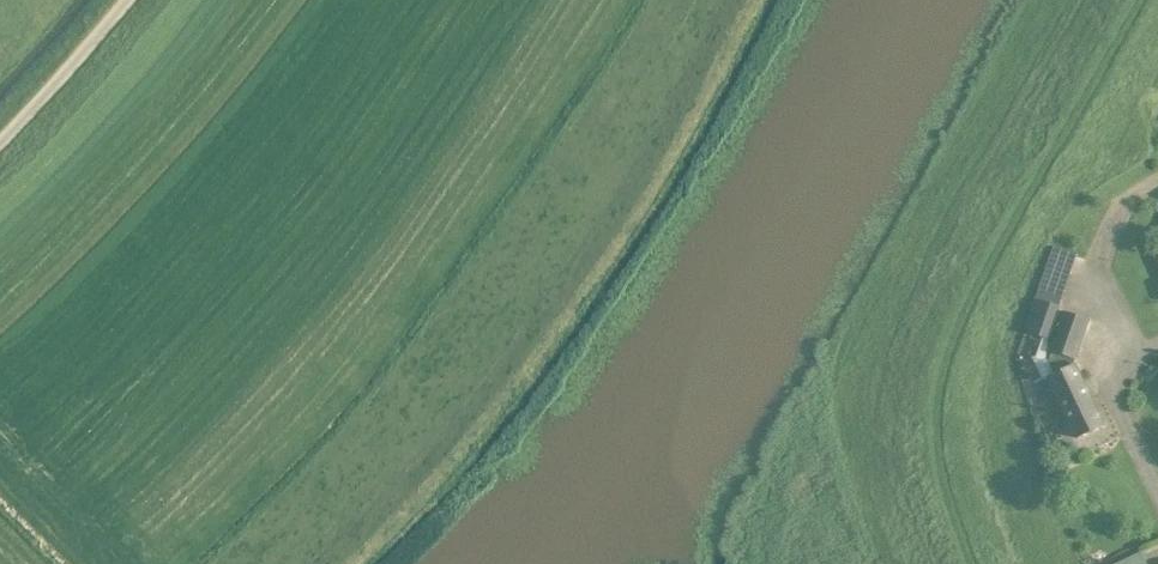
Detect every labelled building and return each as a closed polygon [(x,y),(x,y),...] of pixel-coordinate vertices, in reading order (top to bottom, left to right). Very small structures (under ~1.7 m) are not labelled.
[(1060,296),(1059,295),(1035,287),(1024,320),(1049,329),(1060,296)] [(1078,427),(1102,415),(1073,354),(1070,355),(1068,351),(1069,346),(1075,348),(1089,308),(1063,300),(1049,339),(1051,340),(1048,350),(1047,350),(1054,363),(1049,365),(1078,427)] [(1148,556),(1130,563),(1154,563),(1150,555),(1148,556)]
